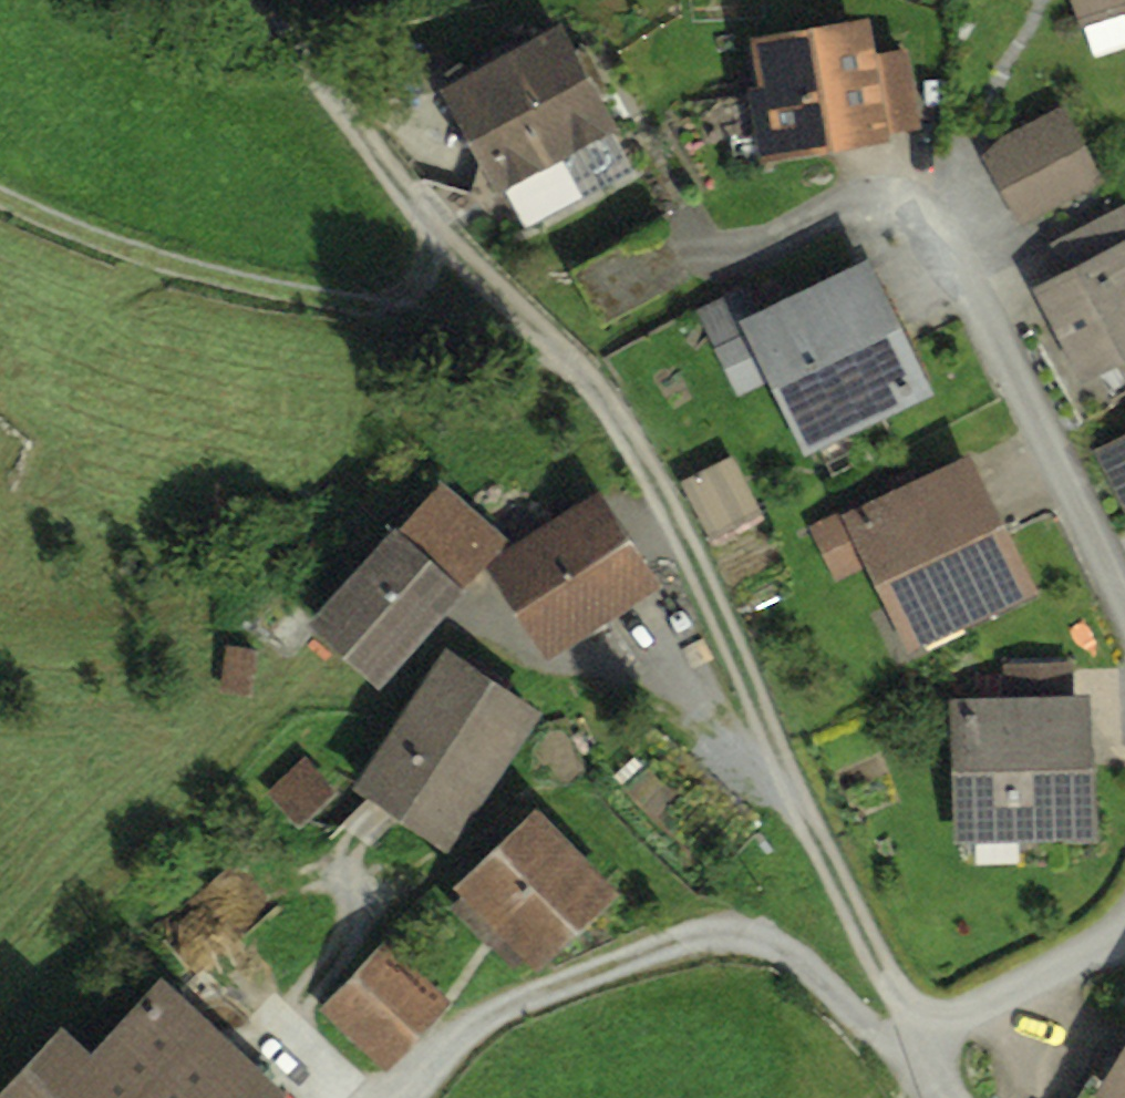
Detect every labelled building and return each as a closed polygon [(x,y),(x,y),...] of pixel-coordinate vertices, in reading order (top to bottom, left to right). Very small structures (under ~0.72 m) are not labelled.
[(926,24),(777,38),(787,148),(936,134),(926,24)] [(583,34),(456,94),(504,193),(630,133),(583,34)] [(1008,144),(1037,212),(1124,174),(1124,171),(1097,106),(1008,144)] [(1061,285),(1096,363),(1124,350),(1124,256),(1061,285)] [(757,292),(711,312),(744,388),(789,369),(820,440),(946,385),(894,264),(768,318),(757,292)] [(993,447),(820,522),(840,570),(885,551),(920,632),(1049,577),(993,447)] [(1116,455),(1124,475),(1124,451),(1116,455)] [(761,514),(741,475),(704,494),(724,532),(761,514)] [(625,480),(511,544),(569,646),(683,583),(625,480)] [(412,524),(328,619),(388,671),(472,576),(412,524)] [(463,636),(368,769),(465,837),(560,705),(463,636)] [(1004,730),(968,729),(967,824),(1109,826),(1111,693),(1005,691),(1004,730)] [(555,804),(472,884),(553,967),(636,887),(555,804)] [(400,945),(331,1019),(389,1073),(458,999),(400,945)] [(161,989),(126,1025),(107,995),(7,1096),(8,1097),(272,1097),(161,989)] [(1106,1091),(1118,1097),(1124,1097),(1124,1058),(1106,1091)]
